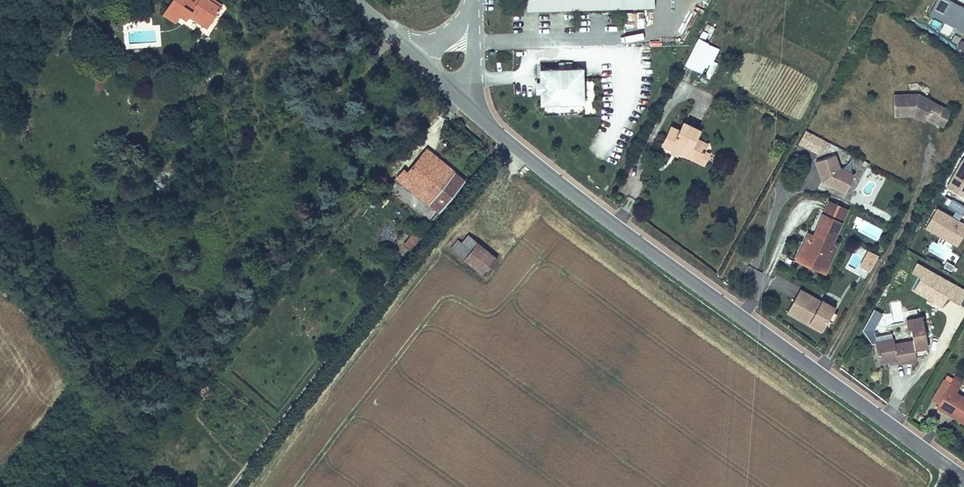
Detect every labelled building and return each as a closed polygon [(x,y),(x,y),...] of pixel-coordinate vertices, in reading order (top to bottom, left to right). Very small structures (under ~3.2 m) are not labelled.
[(213,12),(196,0),(194,0),(193,1),(192,0),(168,0),(158,15),(170,23),(174,16),(180,19),(181,17),(183,14),(194,22),(195,20),(204,26),(213,12)] [(526,10),(654,7),(654,0),(526,0),(526,10)] [(963,33),(963,7),(963,9),(945,0),(936,0),(928,16),(963,34),(963,33)] [(194,22),(183,14),(181,17),(201,31),(204,26),(195,20),(194,22)] [(712,64),(719,47),(696,37),(684,65),(701,73),(706,62),(712,64)] [(582,68),(540,69),(540,80),(540,91),(541,103),(583,101),(582,68)] [(895,121),(913,120),(913,116),(919,117),(927,121),(942,130),(950,115),(919,98),(894,100),(895,121)] [(913,116),(913,120),(925,126),(927,121),(919,117),(913,116)] [(663,124),(657,137),(665,141),(663,145),(671,149),(679,153),(682,148),(693,153),(696,146),(698,142),(687,136),(688,133),(692,125),(676,117),(671,127),(663,124)] [(804,130),(797,144),(822,155),(829,141),(804,130)] [(687,136),(698,142),(700,138),(688,133),(687,136)] [(665,141),(657,137),(655,141),(663,145),(665,141)] [(390,174),(438,212),(462,182),(415,144),(390,174)] [(609,144),(603,159),(615,163),(621,148),(609,144)] [(669,154),(671,149),(663,145),(661,150),(669,154)] [(682,148),(679,153),(696,160),(701,148),(696,146),(693,153),(682,148)] [(839,170),(834,157),(815,163),(822,184),(828,187),(829,185),(833,187),(832,189),(845,196),(854,178),(839,170)] [(962,160),(961,160),(947,187),(963,196),(963,161),(962,160)] [(963,210),(963,206),(951,199),(947,207),(955,211),(962,214),(963,210)] [(815,240),(809,238),(804,249),(810,251),(808,256),(821,263),(825,254),(834,258),(841,243),(838,241),(851,212),(832,203),(817,235),(815,240)] [(936,208),(925,227),(957,245),(963,233),(963,224),(958,221),(952,217),(936,208)] [(958,221),(962,214),(955,211),(952,217),(958,221)] [(484,229),(493,216),(487,213),(479,225),(484,229)] [(403,244),(409,249),(420,235),(414,230),(403,244)] [(462,243),(459,239),(452,248),(483,274),(495,259),(467,236),(462,243)] [(808,256),(810,251),(804,249),(799,259),(827,273),(834,258),(825,254),(821,263),(808,256)] [(869,271),(878,255),(867,249),(859,265),(869,271)] [(959,303),(963,295),(963,288),(917,262),(912,272),(920,276),(913,291),(942,307),(947,297),(959,303)] [(820,303),(799,292),(797,295),(818,306),(820,303)] [(827,322),(832,313),(834,309),(821,301),(820,303),(818,306),(797,295),(794,300),(797,302),(790,314),(822,332),(827,322)] [(821,301),(834,309),(835,307),(822,299),(821,301)] [(786,315),(820,334),(822,332),(790,314),(797,302),(794,300),(786,315)] [(836,316),(832,313),(827,322),(831,324),(836,316)] [(893,342),(875,345),(879,363),(897,359),(898,365),(917,361),(914,349),(927,346),(920,318),(906,321),(909,330),(911,329),(914,342),(894,347),(893,342)] [(873,339),(875,345),(893,342),(891,335),(873,339)] [(936,397),(942,400),(953,380),(947,377),(936,397)] [(957,392),(962,382),(954,378),(953,380),(942,400),(940,405),(963,419),(963,397),(957,392)]
